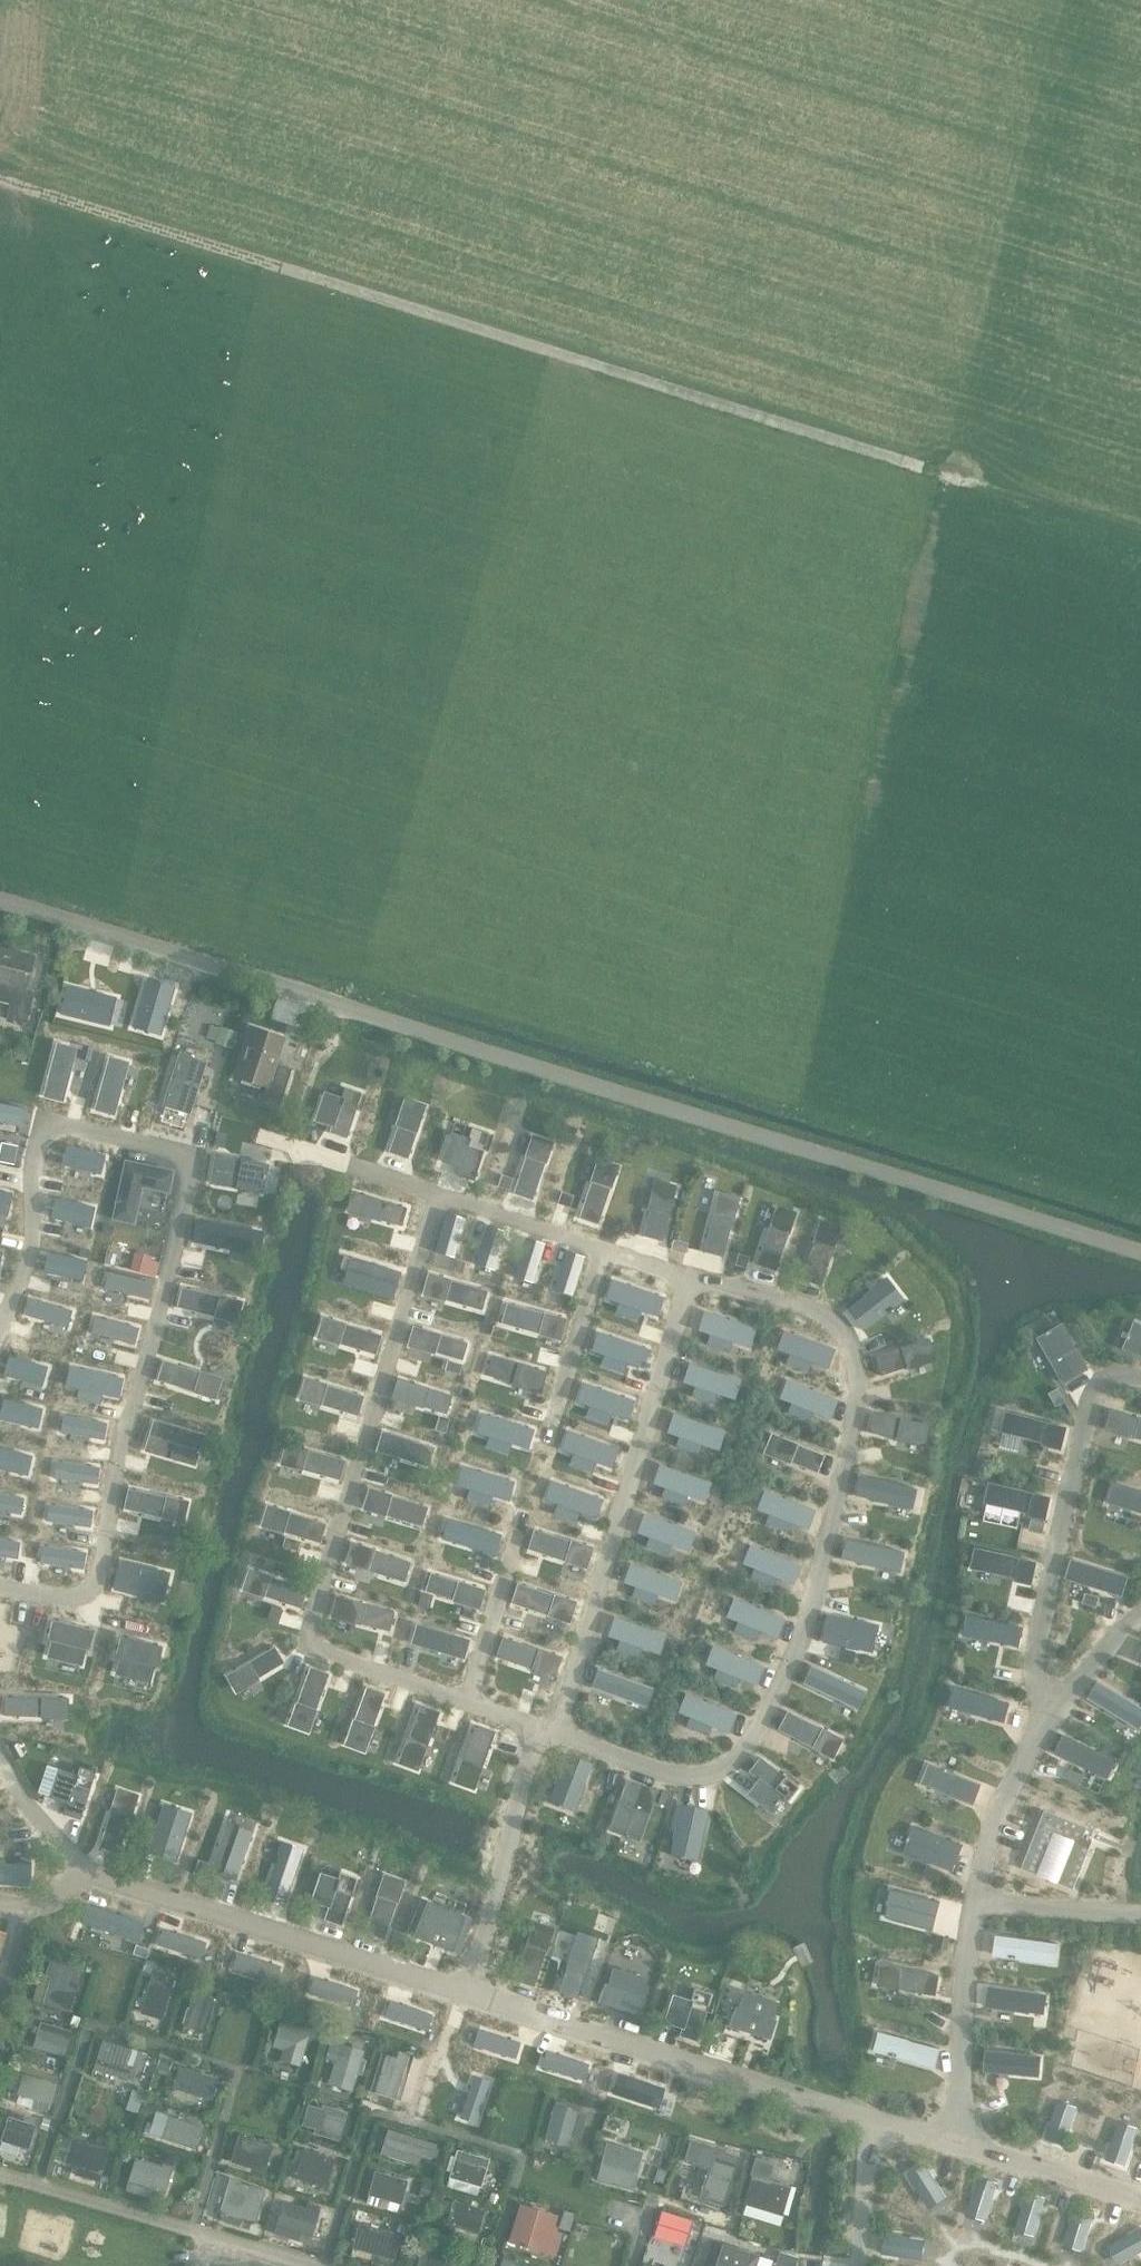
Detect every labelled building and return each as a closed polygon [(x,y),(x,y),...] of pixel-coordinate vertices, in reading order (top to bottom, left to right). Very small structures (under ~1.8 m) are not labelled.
[(10,1005),(6,1019),(26,1024),(34,992),(24,989),(31,959),(32,958),(0,949),(0,1002),(10,1005)] [(147,980),(133,1027),(160,1035),(174,988),(163,985),(163,983),(159,982),(159,983),(147,980)] [(67,987),(61,1014),(109,1026),(112,1014),(113,1014),(114,1010),(113,1010),(116,998),(67,987)] [(210,1026),(207,1038),(233,1046),(236,1034),(220,1028),(220,1029),(210,1026)] [(250,1029),(234,1079),(267,1089),(263,1102),(281,1108),(292,1070),(279,1066),(276,1066),(284,1040),(250,1029)] [(57,1044),(44,1097),(62,1102),(76,1049),(57,1044)] [(14,1046),(11,1056),(24,1059),(27,1049),(14,1046)] [(84,1046),(80,1059),(89,1062),(92,1049),(84,1046)] [(180,1054),(163,1106),(189,1114),(205,1063),(180,1054)] [(108,1058),(95,1110),(113,1115),(127,1063),(108,1058)] [(324,1091),(314,1121),(331,1126),(329,1133),(347,1139),(362,1094),(345,1088),(342,1097),(324,1091)] [(397,1126),(388,1153),(408,1159),(416,1134),(417,1134),(425,1108),(406,1102),(397,1126)] [(20,1127),(24,1109),(0,1104),(0,1123),(20,1127)] [(453,1131),(442,1161),(459,1167),(457,1176),(474,1181),(490,1134),(473,1128),(470,1137),(453,1131)] [(217,1133),(215,1146),(224,1148),(226,1135),(217,1133)] [(532,1136),(513,1194),(532,1201),(545,1165),(546,1165),(552,1143),(532,1136)] [(0,1161),(0,1162),(13,1164),(16,1147),(3,1144),(0,1161)] [(78,1149),(73,1167),(101,1174),(105,1156),(78,1149)] [(215,1156),(210,1183),(260,1193),(262,1180),(265,1180),(266,1175),(263,1174),(265,1165),(215,1156)] [(598,1160),(578,1218),(598,1225),(610,1189),(611,1189),(618,1167),(598,1160)] [(126,1163),(114,1218),(118,1219),(118,1221),(128,1223),(128,1222),(132,1222),(141,1186),(167,1191),(171,1173),(126,1163)] [(502,1176),(498,1187),(508,1190),(512,1180),(502,1176)] [(655,1186),(642,1237),(662,1242),(674,1191),(655,1186)] [(7,1215),(12,1192),(0,1190),(0,1214),(7,1215)] [(562,1193),(558,1204),(569,1207),(573,1197),(562,1193)] [(717,1193),(703,1252),(723,1257),(731,1221),(732,1221),(737,1199),(717,1193)] [(355,1194),(350,1210),(372,1216),(371,1218),(402,1227),(407,1208),(355,1194)] [(65,1202),(61,1220),(90,1227),(95,1208),(65,1202)] [(138,1220),(160,1225),(164,1207),(142,1202),(138,1220)] [(776,1205),(756,1265),(775,1271),(788,1235),(789,1235),(796,1212),(776,1205)] [(445,1218),(435,1253),(453,1258),(463,1224),(445,1218)] [(195,1220),(192,1241),(214,1245),(214,1247),(221,1249),(221,1247),(252,1253),(256,1232),(195,1220)] [(813,1243),(801,1280),(820,1287),(832,1251),(833,1251),(840,1227),(820,1220),(813,1243)] [(104,1226),(102,1234),(111,1236),(113,1228),(104,1226)] [(485,1231),(475,1265),(493,1271),(503,1237),(485,1231)] [(674,1241),(672,1250),(685,1253),(687,1244),(674,1241)] [(524,1244),(514,1278),(532,1283),(542,1249),(524,1244)] [(80,1249),(78,1257),(88,1259),(89,1251),(80,1249)] [(57,1255),(53,1274),(83,1280),(87,1262),(57,1255)] [(739,1255),(736,1265),(745,1268),(748,1258),(739,1255)] [(563,1256),(553,1290),(572,1296),(581,1262),(563,1256)] [(134,1258),(131,1270),(155,1276),(159,1265),(150,1262),(134,1258)] [(347,1271),(343,1285),(391,1299),(400,1273),(351,1259),(347,1271)] [(430,1272),(424,1293),(482,1311),(488,1291),(451,1281),(452,1278),(430,1272)] [(109,1273),(105,1289),(147,1299),(151,1283),(109,1273)] [(886,1278),(847,1309),(864,1331),(903,1300),(886,1278)] [(612,1281),(606,1299),(616,1302),(640,1310),(657,1316),(663,1298),(612,1281)] [(181,1288),(176,1308),(214,1317),(214,1316),(235,1321),(241,1301),(219,1295),(219,1296),(181,1288)] [(29,1299),(25,1315),(68,1327),(72,1312),(29,1299)] [(506,1304),(501,1324),(536,1333),(557,1339),(563,1317),(542,1312),(541,1313),(506,1304)] [(705,1312),(698,1330),(749,1348),(755,1330),(705,1312)] [(324,1316),(318,1337),(376,1355),(382,1336),(345,1325),(346,1322),(324,1316)] [(95,1317),(91,1333),(131,1344),(134,1342),(137,1331),(135,1328),(95,1317)] [(1062,1324),(1038,1337),(1064,1383),(1088,1369),(1062,1324)] [(1126,1349),(1140,1355),(1140,1325),(1137,1324),(1132,1335),(1130,1334),(1127,1340),(1130,1341),(1126,1349)] [(411,1326),(405,1347),(433,1355),(433,1352),(462,1361),(468,1343),(411,1326)] [(494,1327),(491,1336),(502,1339),(505,1330),(494,1327)] [(784,1332),(777,1350),(827,1368),(834,1350),(784,1332)] [(598,1333),(592,1351),(642,1368),(649,1350),(598,1333)] [(928,1339),(874,1357),(880,1376),(905,1368),(934,1359),(928,1339)] [(491,1356),(485,1376),(510,1382),(539,1391),(545,1371),(491,1356)] [(15,1359),(10,1377),(42,1386),(48,1368),(15,1359)] [(163,1361),(157,1381),(217,1398),(215,1397),(221,1378),(200,1372),(163,1361)] [(448,1362),(445,1370),(459,1374),(461,1365),(448,1362)] [(690,1364),(683,1382),(734,1400),(740,1382),(690,1364)] [(70,1367),(66,1386),(118,1397),(122,1379),(70,1367)] [(306,1377),(300,1399),(358,1417),(364,1397),(327,1386),(328,1384),(306,1377)] [(394,1379),(388,1399),(389,1399),(420,1408),(421,1407),(446,1415),(452,1396),(394,1379)] [(787,1381),(780,1398),(830,1418),(837,1400),(787,1381)] [(583,1384),(577,1402),(627,1419),(634,1401),(583,1384)] [(1058,1390),(1050,1394),(1057,1406),(1065,1401),(1058,1390)] [(10,1402),(6,1421),(38,1428),(42,1410),(10,1402)] [(1109,1430),(1131,1436),(1130,1437),(1140,1440),(1140,1420),(1140,1419),(1115,1411),(1109,1430)] [(873,1413),(869,1433),(894,1438),(923,1444),(927,1424),(873,1413)] [(1006,1414),(1002,1432),(1049,1443),(1048,1445),(1062,1449),(1067,1429),(1006,1414)] [(482,1415),(476,1433),(527,1448),(533,1430),(482,1415)] [(674,1415),(668,1433),(718,1450),(724,1432),(674,1415)] [(63,1416),(60,1432),(103,1440),(106,1424),(63,1416)] [(438,1417),(434,1430),(444,1433),(448,1420),(438,1417)] [(154,1423),(146,1450),(193,1464),(202,1437),(154,1423)] [(382,1433),(377,1451),(399,1457),(428,1466),(433,1448),(382,1433)] [(567,1433),(561,1451),(611,1468),(618,1450),(567,1433)] [(771,1434),(764,1452),(789,1462),(817,1473),(824,1456),(797,1445),(797,1444),(771,1434)] [(288,1441),(282,1463),(340,1481),(345,1461),(309,1450),(310,1448),(288,1441)] [(28,1476),(32,1457),(0,1449),(0,1469),(28,1476)] [(56,1462),(53,1478),(97,1485),(99,1468),(56,1462)] [(660,1465),(654,1483),(703,1502),(710,1484),(660,1465)] [(462,1467),(457,1486),(508,1501),(513,1482),(462,1467)] [(861,1478),(857,1496),(912,1509),(916,1490),(861,1478)] [(551,1482),(545,1500),(595,1518),(602,1500),(551,1482)] [(1108,1502),(1140,1512),(1140,1492),(1114,1484),(1108,1502)] [(990,1485),(986,1504),(1033,1514),(1032,1517),(1046,1520),(1051,1498),(990,1485)] [(370,1488),(364,1509),(422,1527),(428,1508),(391,1497),(392,1494),(370,1488)] [(128,1489),(123,1509),(161,1518),(161,1517),(183,1521),(187,1501),(166,1496),(166,1497),(128,1489)] [(764,1492),(758,1510),(808,1528),(814,1510),(764,1492)] [(21,1515),(24,1499),(0,1494),(0,1511),(21,1515)] [(49,1505),(46,1521),(90,1528),(92,1511),(49,1505)] [(268,1506),(262,1526),(320,1544),(326,1524),(289,1514),(289,1512),(268,1506)] [(644,1515),(638,1533),(688,1551),(695,1533),(644,1515)] [(1127,1527),(1140,1531),(1140,1528),(1140,1522),(1129,1518),(1127,1527)] [(447,1520),(442,1539),(483,1551),(482,1553),(494,1556),(498,1544),(496,1544),(499,1536),(447,1520)] [(1032,1521),(1030,1532),(1043,1535),(1045,1524),(1032,1521)] [(534,1530),(527,1550),(562,1561),(584,1568),(591,1547),(569,1540),(568,1541),(534,1530)] [(286,1538),(283,1547),(297,1551),(299,1542),(286,1538)] [(17,1559),(19,1543),(0,1540),(0,1557),(17,1559)] [(847,1541),(843,1560),(898,1572),(902,1553),(847,1541)] [(353,1543),(347,1565),(366,1571),(404,1582),(410,1563),(374,1552),(375,1550),(353,1543)] [(750,1546),(743,1564),(793,1584),(800,1566),(750,1546)] [(42,1547),(40,1563),(83,1569),(86,1553),(42,1547)] [(976,1550),(972,1569),(1019,1579),(1019,1582),(1032,1585),(1037,1563),(976,1550)] [(1072,1560),(1067,1579),(1122,1596),(1128,1578),(1072,1560)] [(121,1563),(114,1589),(163,1601),(165,1590),(167,1584),(169,1574),(121,1563)] [(630,1564),(624,1582),(674,1601),(681,1583),(630,1564)] [(250,1570),(242,1592),(261,1598),(262,1596),(301,1609),(307,1590),(271,1579),(272,1577),(250,1570)] [(430,1574),(425,1592),(450,1599),(449,1602),(476,1609),(482,1589),(456,1581),(455,1581),(430,1574)] [(517,1584),(511,1604),(568,1622),(574,1601),(552,1594),(552,1595),(517,1584)] [(422,1593),(418,1606),(428,1609),(432,1596),(422,1593)] [(1086,1594),(1083,1602),(1097,1607),(1099,1598),(1086,1594)] [(339,1596),(333,1619),(358,1626),(358,1624),(389,1632),(394,1613),(339,1596)] [(734,1599),(727,1617),(776,1637),(784,1619),(734,1599)] [(272,1607),(267,1620),(277,1623),(282,1611),(272,1607)] [(829,1615),(823,1642),(870,1653),(873,1643),(874,1637),(876,1626),(829,1615)] [(968,1618),(964,1636),(1007,1645),(1018,1647),(1022,1628),(970,1617),(966,1616),(966,1617),(968,1618)] [(615,1618),(608,1636),(618,1639),(641,1648),(658,1654),(665,1636),(615,1618)] [(51,1620),(46,1640),(50,1641),(52,1641),(48,1657),(80,1664),(83,1650),(86,1650),(89,1651),(94,1630),(51,1620)] [(417,1626),(412,1644),(463,1659),(468,1641),(417,1626)] [(120,1637),(115,1657),(118,1658),(120,1658),(116,1673),(148,1681),(152,1666),(154,1667),(157,1668),(162,1647),(120,1637)] [(502,1638),(495,1657),(552,1677),(559,1656),(537,1649),(536,1649),(502,1638)] [(273,1645),(225,1675),(236,1693),(257,1681),(257,1680),(284,1663),(273,1645)] [(713,1647),(706,1664),(756,1684),(763,1667),(713,1647)] [(841,1650),(839,1661),(852,1664),(854,1653),(841,1650)] [(295,1703),(288,1723),(309,1731),(329,1675),(309,1667),(296,1704),(295,1703)] [(813,1667),(804,1684),(855,1709),(864,1691),(813,1667)] [(599,1670),(593,1688),(645,1707),(651,1689),(599,1670)] [(1090,1699),(1138,1729),(1140,1723),(1140,1708),(1100,1683),(1090,1699)] [(351,1723),(344,1742),(366,1750),(385,1694),(366,1687),(354,1721),(353,1723),(351,1723)] [(956,1690),(950,1708),(994,1720),(1004,1723),(1010,1704),(959,1690),(954,1688),(954,1689),(956,1690)] [(686,1695),(679,1713),(728,1733),(735,1715),(686,1695)] [(5,1697),(4,1716),(63,1718),(64,1699),(41,1698),(41,1699),(5,1697)] [(405,1741),(398,1761),(420,1769),(439,1713),(420,1706),(407,1742),(405,1741)] [(787,1712),(777,1730),(810,1748),(831,1758),(841,1738),(821,1728),(820,1729),(787,1712)] [(461,1761),(454,1780),(475,1788),(482,1768),(495,1732),(475,1725),(463,1761),(461,1761)] [(440,1727),(435,1739),(443,1743),(448,1730),(440,1727)] [(1064,1736),(1055,1753),(1108,1779),(1116,1761),(1064,1736)] [(17,1741),(9,1745),(16,1757),(24,1753),(17,1741)] [(79,1769),(81,1760),(52,1753),(50,1762),(79,1769)] [(565,1755),(547,1802),(563,1808),(574,1812),(592,1765),(565,1755)] [(759,1780),(748,1795),(769,1811),(780,1796),(788,1802),(798,1788),(759,1757),(748,1772),(759,1780)] [(44,1766),(36,1791),(49,1795),(48,1798),(66,1804),(62,1815),(80,1821),(90,1790),(75,1785),(78,1775),(58,1769),(57,1770),(44,1766)] [(920,1783),(919,1784),(920,1785),(920,1784),(975,1805),(982,1785),(981,1785),(953,1775),(953,1773),(942,1769),(941,1771),(929,1766),(923,1784),(920,1783)] [(1070,1770),(1066,1778),(1079,1784),(1083,1776),(1070,1770)] [(628,1782),(610,1832),(637,1842),(655,1792),(628,1782)] [(111,1810),(99,1848),(119,1855),(138,1797),(118,1791),(112,1811),(111,1810)] [(164,1805),(149,1852),(175,1861),(190,1814),(164,1805)] [(680,1806),(670,1854),(678,1856),(685,1857),(697,1860),(707,1812),(680,1806)] [(1045,1811),(1022,1869),(1074,1889),(1091,1847),(1081,1843),(1087,1828),(1045,1811)] [(227,1824),(210,1872),(236,1881),(253,1833),(227,1824)] [(910,1843),(906,1853),(951,1871),(962,1845),(916,1827),(912,1838),(909,1837),(907,1842),(910,1843)] [(279,1855),(264,1900),(283,1906),(302,1851),(293,1848),(293,1846),(281,1842),(277,1854),(279,1855)] [(199,1861),(194,1874),(203,1877),(207,1864),(199,1861)] [(27,1885),(28,1877),(30,1877),(31,1864),(0,1863),(0,1884),(27,1885)] [(927,1867),(924,1875),(939,1881),(943,1873),(927,1867)] [(320,1876),(311,1901),(329,1907),(329,1908),(324,1921),(341,1926),(357,1879),(340,1873),(337,1882),(320,1876)] [(377,1897),(364,1933),(384,1940),(397,1904),(398,1905),(405,1883),(384,1876),(377,1897)] [(888,1906),(885,1917),(933,1929),(940,1903),(892,1890),(889,1901),(887,1900),(886,1906),(888,1906)] [(426,1902),(412,1936),(418,1939),(452,1952),(465,1918),(431,1905),(426,1902)] [(85,1917),(83,1924),(136,1941),(142,1923),(89,1906),(87,1910),(85,1911),(84,1915),(85,1917)] [(298,1910),(294,1923),(303,1925),(307,1912),(298,1910)] [(526,1946),(514,1981),(534,1987),(544,1952),(545,1953),(552,1930),(531,1923),(524,1946),(526,1946)] [(163,1930),(158,1946),(200,1959),(205,1943),(163,1930)] [(566,1969),(558,1993),(577,1999),(585,1975),(598,1941),(575,1934),(564,1968),(566,1969)] [(940,1936),(937,1947),(948,1950),(950,1939),(940,1936)] [(1001,1937),(997,1955),(1054,1963),(1054,1944),(1001,1937)] [(136,1944),(133,1954),(146,1958),(149,1948),(136,1944)] [(405,1944),(401,1952),(412,1956),(416,1948),(405,1944)] [(238,1953),(233,1969),(275,1983),(279,1967),(238,1953)] [(51,1973),(42,2004),(70,2013),(79,1981),(83,1969),(49,1959),(45,1971),(51,1973)] [(879,1964),(878,1965),(882,1966),(878,1985),(899,1989),(898,1990),(937,1996),(940,1976),(903,1970),(903,1968),(879,1964)] [(603,1985),(597,2003),(639,2016),(644,1998),(640,1997),(639,1996),(644,1980),(608,1969),(604,1986),(603,1985)] [(150,1981),(140,2013),(162,2021),(172,1988),(166,1986),(168,1978),(153,1973),(150,1981)] [(314,1977),(309,1993),(351,2007),(356,1991),(314,1977)] [(218,1989),(215,1997),(226,2001),(229,1993),(218,1989)] [(990,1989),(988,2007),(1044,2015),(1046,1997),(990,1989)] [(674,1995),(664,2024),(681,2030),(681,2031),(679,2037),(697,2042),(712,1997),(695,1991),(692,1999),(692,2000),(674,1995)] [(732,2008),(726,2026),(769,2040),(776,2021),(773,2020),(771,2019),(777,2004),(740,1993),(735,2009),(734,2008),(732,2008)] [(192,1995),(183,2027),(205,2034),(215,2002),(192,1995)] [(390,2001),(384,2017),(426,2031),(431,2015),(390,2001)] [(235,2027),(231,2040),(250,2046),(261,2010),(239,2004),(232,2026),(235,2027)] [(716,2016),(712,2029),(722,2033),(727,2019),(716,2016)] [(38,2029),(32,2048),(64,2057),(70,2039),(73,2030),(40,2021),(38,2029)] [(276,2037),(273,2047),(282,2050),(279,2060),(300,2067),(310,2032),(280,2023),(276,2037)] [(481,2031),(476,2047),(516,2059),(520,2043),(481,2031)] [(880,2034),(875,2051),(888,2055),(888,2056),(894,2057),(895,2057),(933,2067),(938,2050),(941,2050),(941,2049),(937,2048),(937,2049),(881,2034),(881,2033),(877,2032),(876,2033),(880,2034)] [(103,2041),(94,2069),(132,2082),(133,2080),(139,2082),(148,2055),(103,2041)] [(329,2049),(326,2059),(335,2061),(328,2085),(352,2092),(362,2059),(329,2049)] [(386,2056),(374,2093),(395,2100),(409,2055),(398,2051),(397,2058),(386,2056)] [(546,2051),(541,2067),(581,2080),(584,2078),(587,2067),(586,2064),(546,2051)] [(987,2052),(985,2071),(1039,2076),(1041,2057),(987,2052)] [(158,2061),(155,2071),(166,2075),(170,2064),(158,2061)] [(179,2068),(173,2086),(213,2099),(218,2080),(179,2068)] [(18,2095),(15,2103),(46,2113),(49,2104),(56,2084),(23,2073),(16,2094),(18,2095)] [(619,2075),(612,2093),(657,2108),(663,2089),(619,2075)] [(474,2076),(461,2119),(476,2124),(490,2081),(474,2076)] [(132,2088),(126,2108),(138,2112),(142,2099),(145,2100),(149,2089),(138,2085),(136,2089),(132,2088)] [(585,2099),(582,2106),(596,2111),(599,2103),(585,2099)] [(545,2135),(574,2146),(587,2111),(557,2101),(545,2135)] [(143,2102),(139,2114),(151,2118),(155,2106),(143,2102)] [(308,2105),(302,2126),(315,2130),(314,2134),(339,2142),(348,2114),(323,2105),(321,2110),(308,2105)] [(1051,2126),(1046,2140),(1064,2146),(1069,2132),(1066,2131),(1072,2115),(1059,2111),(1053,2127),(1051,2126)] [(0,2144),(0,2151),(16,2157),(19,2147),(28,2150),(36,2125),(34,2125),(36,2119),(22,2115),(21,2121),(8,2117),(1,2142),(0,2144)] [(167,2115),(159,2138),(195,2149),(202,2127),(167,2115)] [(42,2117),(39,2127),(45,2129),(48,2119),(42,2117)] [(388,2130),(383,2145),(431,2160),(436,2145),(388,2130)] [(1111,2147),(1107,2160),(1125,2166),(1129,2152),(1127,2152),(1132,2136),(1119,2132),(1114,2148),(1111,2147)] [(239,2136),(230,2163),(264,2173),(273,2147),(239,2136)] [(72,2140),(64,2163),(77,2168),(75,2175),(100,2183),(110,2152),(72,2140)] [(693,2143),(687,2160),(712,2168),(705,2190),(726,2197),(738,2157),(693,2143)] [(304,2150),(295,2179),(326,2188),(335,2160),(304,2150)] [(457,2151),(449,2178),(481,2187),(488,2160),(457,2151)] [(605,2151),(597,2181),(633,2190),(640,2161),(605,2151)] [(753,2175),(744,2204),(782,2216),(791,2188),(769,2181),(775,2162),(757,2156),(751,2175),(753,2175)] [(135,2159),(126,2190),(150,2197),(152,2190),(165,2194),(173,2170),(135,2159)] [(924,2164),(909,2174),(916,2187),(918,2186),(927,2199),(939,2192),(930,2178),(932,2176),(924,2164)] [(658,2168),(654,2181),(663,2184),(668,2171),(658,2168)] [(374,2172),(367,2195),(401,2205),(408,2182),(374,2172)] [(978,2191),(973,2207),(986,2211),(991,2195),(994,2196),(998,2182),(980,2177),(975,2191),(978,2191)] [(230,2179),(220,2212),(256,2222),(265,2191),(239,2183),(240,2182),(230,2179)] [(422,2183),(419,2194),(428,2197),(431,2185),(422,2183)] [(434,2190),(431,2200),(440,2203),(443,2193),(434,2190)] [(1026,2207),(1022,2222),(1035,2227),(1040,2210),(1042,2211),(1047,2198),(1028,2192),(1024,2206),(1026,2207)] [(492,2193),(489,2202),(498,2205),(501,2196),(492,2193)] [(454,2201),(446,2225),(456,2228),(454,2235),(474,2242),(484,2211),(454,2201)] [(283,2202),(276,2226),(313,2236),(321,2208),(308,2203),(307,2209),(283,2202)] [(514,2218),(508,2242),(540,2251),(551,2214),(526,2207),(523,2220),(514,2218)] [(1074,2222),(1069,2237),(1083,2242),(1088,2225),(1090,2226),(1094,2213),(1076,2207),(1072,2221),(1074,2222)] [(565,2210),(559,2227),(570,2231),(576,2214),(565,2210)] [(359,2224),(352,2248),(394,2261),(401,2236),(359,2224)] [(695,2236),(655,2227),(649,2252),(688,2261),(695,2236)] [(1118,2245),(1124,2258),(1140,2249),(1140,2251),(1140,2230),(1131,2235),(1132,2238),(1118,2245)] [(885,2235),(882,2254),(897,2256),(897,2253),(913,2256),(916,2242),(898,2240),(899,2237),(885,2235)] [(310,2239),(307,2250),(318,2253),(321,2243),(310,2239)] [(772,2259),(713,2241),(711,2246),(705,2265),(770,2265),(772,2259)] [(418,2265),(450,2265),(450,2263),(444,2252),(432,2249),(421,2255),(418,2265)] [(776,2265),(796,2265),(799,2257),(780,2251),(776,2265)]
